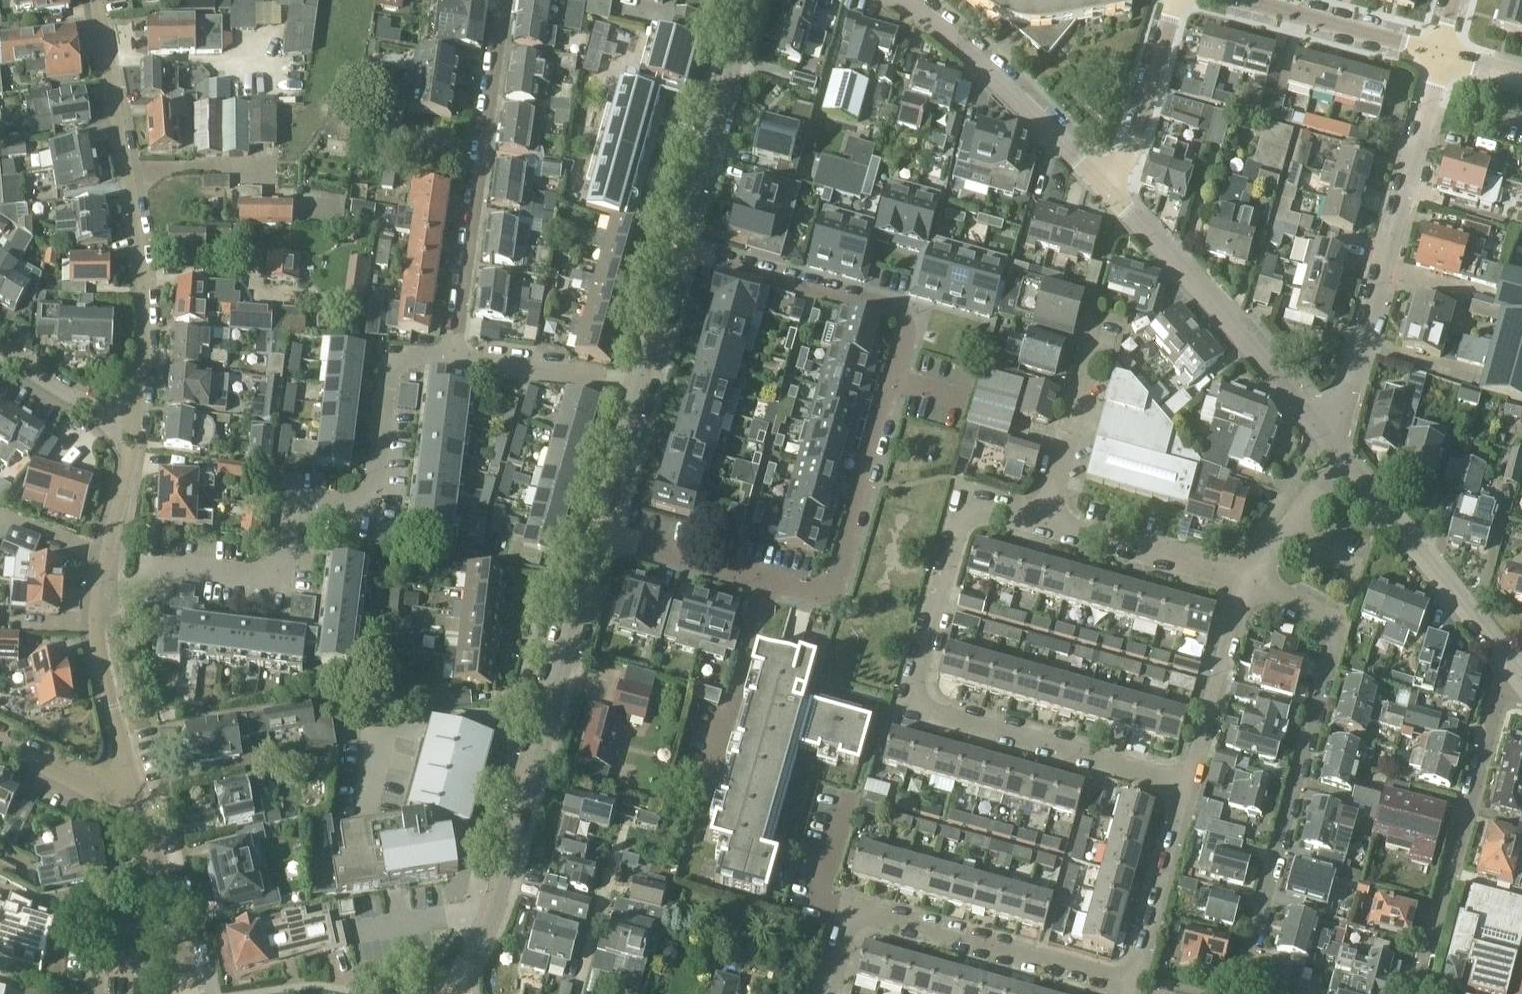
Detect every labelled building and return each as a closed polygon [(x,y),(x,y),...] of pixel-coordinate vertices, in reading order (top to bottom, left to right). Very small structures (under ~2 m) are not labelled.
[(69,9),(68,0),(15,0),(17,10),(34,8),(35,14),(69,9)] [(215,0),(181,0),(181,12),(215,12),(215,0)] [(216,11),(231,11),(231,31),(256,31),(256,4),(239,5),(239,0),(217,0),(216,11)] [(319,0),(278,0),(277,8),(289,9),(284,56),(312,52),(319,0)] [(402,11),(404,0),(375,0),(374,7),(402,11)] [(437,16),(456,19),(470,21),(468,30),(484,31),(488,6),(445,0),(439,0),(437,16)] [(609,18),(611,4),(586,0),(585,4),(584,15),(609,18)] [(784,10),(796,14),(793,26),(811,31),(820,0),(833,4),(834,0),(787,0),(784,10)] [(1079,22),(1132,13),(1130,0),(980,0),(1049,57),(1079,22)] [(1390,2),(1414,9),(1416,0),(1390,0),(1390,2)] [(1496,28),(1521,36),(1521,0),(1504,0),(1496,28)] [(546,29),(547,29),(550,5),(521,1),(518,18),(534,20),(532,29),(546,31),(546,29)] [(694,37),(700,13),(676,7),(671,31),(694,37)] [(796,14),(784,10),(776,36),(781,37),(776,56),(802,63),(807,45),(824,50),(828,36),(811,31),(793,26),(796,14)] [(874,54),(882,25),(862,20),(863,16),(850,12),(843,37),(845,38),(834,73),(833,72),(822,110),(856,120),(868,82),(867,82),(870,71),(875,73),(879,59),(874,58),(876,54),(874,54)] [(433,43),(452,45),(482,50),(484,31),(468,30),(470,21),(456,19),(437,16),(433,43)] [(534,20),(518,18),(515,44),(544,48),(545,40),(555,42),(557,30),(547,29),(546,29),(546,31),(532,29),(534,20)] [(180,20),(181,34),(182,54),(223,53),(222,19),(180,20)] [(168,34),(181,34),(180,20),(150,20),(150,40),(168,39),(168,34)] [(571,20),(570,30),(571,31),(582,32),(584,32),(585,22),(571,20)] [(697,30),(715,35),(717,25),(700,20),(697,30)] [(899,30),(882,25),(874,54),(876,54),(874,58),(879,59),(880,55),(886,57),(885,61),(893,64),(898,47),(894,46),(899,30)] [(5,67),(26,64),(79,59),(79,55),(80,55),(77,29),(1,38),(5,67)] [(712,45),(715,35),(697,30),(694,40),(712,45)] [(571,31),(570,43),(580,44),(582,32),(571,31)] [(653,31),(646,53),(640,76),(644,77),(643,82),(684,93),(698,43),(653,31)] [(1184,80),(1180,94),(1212,103),(1215,92),(1221,68),(1230,37),(1207,31),(1198,62),(1210,65),(1204,86),(1184,80)] [(182,54),(181,34),(168,34),(168,39),(150,40),(150,54),(182,54)] [(612,39),(592,34),(588,50),(607,55),(612,39)] [(1230,37),(1221,68),(1245,75),(1253,44),(1230,37)] [(1277,50),(1253,44),(1245,75),(1258,78),(1255,90),(1276,95),(1286,56),(1276,53),(1277,50)] [(417,52),(414,72),(457,78),(459,67),(466,68),(467,65),(460,64),(460,58),(417,52)] [(559,55),(557,69),(576,72),(578,58),(559,55)] [(541,84),(549,85),(551,72),(541,70),(543,60),(513,56),(511,72),(527,74),(525,84),(540,86),(541,84)] [(1314,93),(1322,62),(1298,56),(1289,87),(1314,93)] [(79,59),(26,64),(28,76),(48,73),(50,83),(82,80),(79,59)] [(1336,99),(1344,68),(1322,62),(1314,93),(1336,99)] [(919,130),(924,116),(927,104),(928,101),(931,102),(941,71),(921,64),(917,77),(912,76),(898,124),(919,130)] [(166,91),(179,91),(179,65),(142,66),(143,98),(166,97),(166,91)] [(945,72),(941,71),(931,102),(928,101),(927,104),(951,111),(961,77),(958,76),(958,71),(948,68),(945,72)] [(1359,105),(1367,74),(1344,68),(1336,99),(1359,105)] [(892,84),(894,72),(882,69),(879,81),(892,84)] [(414,72),(411,91),(455,98),(455,93),(462,94),(463,90),(456,89),(457,78),(414,72)] [(527,74),(511,72),(507,99),(536,103),(538,96),(547,97),(549,85),(541,84),(540,86),(525,84),(527,74)] [(815,93),(818,81),(794,74),(790,86),(815,93)] [(1391,81),(1367,74),(1359,105),(1356,115),(1380,121),(1385,100),(1391,102),(1395,87),(1390,85),(1391,81)] [(225,83),(210,83),(210,107),(223,107),(225,107),(225,83)] [(587,182),(594,184),(587,209),(626,219),(660,95),(621,85),(614,109),(608,107),(587,182)] [(29,93),(30,100),(30,101),(54,97),(53,90),(29,93)] [(454,102),(455,98),(411,91),(408,111),(452,118),(453,106),(460,107),(461,103),(454,102)] [(1212,103),(1235,109),(1238,98),(1215,92),(1212,103)] [(30,101),(30,100),(27,100),(29,115),(40,113),(40,116),(88,110),(85,93),(54,97),(30,101)] [(186,105),(199,105),(199,94),(186,94),(186,105)] [(1200,119),(1204,107),(1167,97),(1161,119),(1184,125),(1187,115),(1200,119)] [(1274,97),(1270,112),(1268,118),(1291,124),(1294,113),(1282,110),(1285,99),(1274,97)] [(557,113),(570,114),(571,102),(553,100),(551,112),(557,113)] [(763,120),(754,154),(781,162),(777,175),(796,180),(816,107),(797,102),(790,127),(763,120)] [(178,119),(190,119),(190,106),(178,106),(178,110),(150,111),(150,114),(147,117),(147,123),(150,126),(151,151),(179,150),(178,119)] [(195,157),(223,157),(223,107),(195,107),(195,157)] [(274,107),(223,107),(223,157),(248,157),(248,149),(274,148),(274,107)] [(888,107),(885,119),(895,122),(899,109),(888,107)] [(1187,115),(1184,125),(1211,133),(1216,111),(1204,107),(1200,119),(1187,115)] [(90,124),(88,110),(40,116),(40,113),(29,115),(32,135),(44,133),(44,130),(54,129),(90,124)] [(505,111),(503,128),(519,130),(518,138),(531,140),(531,139),(540,140),(544,116),(505,111)] [(1231,115),(1216,111),(1211,133),(1208,143),(1223,147),(1231,115)] [(0,114),(0,127),(11,125),(9,113),(0,114)] [(329,113),(325,137),(350,141),(353,117),(329,113)] [(570,114),(557,113),(555,125),(568,127),(570,114)] [(956,140),(962,119),(951,115),(944,136),(956,140)] [(924,116),(919,130),(928,132),(932,118),(928,117),(924,116)] [(1326,134),(1329,122),(1305,116),(1302,127),(1326,134)] [(1345,126),(1329,122),(1326,134),(1349,140),(1352,129),(1345,127),(1345,126)] [(1248,162),(1243,181),(1247,182),(1247,183),(1257,186),(1262,168),(1281,173),(1293,131),(1264,123),(1264,125),(1254,164),(1248,162)] [(975,149),(963,145),(954,175),(990,186),(1005,133),(981,126),(975,149)] [(499,150),(526,154),(537,156),(538,149),(539,149),(540,140),(531,139),(531,140),(518,138),(519,130),(503,128),(499,150)] [(1352,129),(1349,140),(1373,146),(1376,135),(1352,129)] [(1312,135),(1300,132),(1291,164),(1303,167),(1312,135)] [(1030,139),(1005,133),(990,186),(1027,196),(1035,166),(1023,163),(1030,139)] [(931,134),(927,147),(944,151),(947,139),(931,134)] [(50,148),(54,170),(96,162),(92,140),(62,146),(50,148)] [(0,144),(0,146),(1,158),(27,155),(25,142),(0,144)] [(1142,187),(1164,194),(1178,145),(1167,142),(1162,159),(1152,156),(1142,187)] [(1178,145),(1164,194),(1185,200),(1194,169),(1184,166),(1189,149),(1178,145)] [(1485,176),(1503,181),(1506,169),(1490,165),(1491,161),(1450,150),(1445,169),(1484,180),(1485,176)] [(1322,174),(1367,186),(1373,163),(1342,155),(1339,167),(1325,164),(1322,174)] [(822,157),(814,186),(826,190),(834,192),(861,200),(862,197),(867,178),(869,171),(822,157)] [(867,178),(876,180),(881,161),(873,159),(869,171),(867,178)] [(96,162),(54,170),(57,191),(70,189),(100,184),(96,162)] [(543,165),(541,177),(561,180),(563,168),(543,165)] [(535,172),(497,166),(495,183),(510,185),(509,192),(532,195),(535,172)] [(1302,169),(1290,166),(1284,188),(1296,191),(1302,169)] [(1257,186),(1277,191),(1281,173),(1262,168),(1257,186)] [(382,188),(393,190),(396,171),(385,169),(382,188)] [(1500,189),(1503,181),(1485,176),(1484,180),(1445,169),(1439,189),(1458,194),(1460,197),(1465,199),(1468,197),(1480,200),(1480,201),(1482,204),(1494,207),(1497,205),(1501,189),(1500,189)] [(1333,188),(1329,200),(1360,209),(1367,186),(1322,174),(1319,184),(1333,188)] [(25,205),(23,177),(2,179),(4,207),(25,205)] [(769,189),(749,184),(742,207),(793,221),(803,185),(772,177),(769,189)] [(1238,218),(1243,197),(1247,183),(1247,182),(1243,181),(1227,177),(1216,221),(1215,221),(1206,255),(1226,261),(1238,218)] [(870,199),(876,180),(867,178),(862,197),(870,199)] [(891,181),(877,233),(902,240),(917,188),(891,181)] [(410,211),(416,212),(446,216),(450,187),(414,182),(410,211)] [(510,185),(495,183),(492,206),(520,210),(519,219),(543,223),(544,213),(532,212),(535,195),(532,195),(509,192),(510,185)] [(1257,186),(1247,183),(1243,197),(1254,200),(1257,186)] [(942,195),(917,188),(902,240),(927,247),(942,195)] [(293,226),(293,202),(262,202),(262,190),(242,190),(241,201),(241,225),(293,226)] [(826,190),(823,202),(830,204),(834,192),(826,190)] [(1282,199),(1275,222),(1298,228),(1301,217),(1290,214),(1293,202),(1282,199)] [(1360,209),(1329,200),(1323,224),(1354,233),(1360,209)] [(352,202),(351,214),(375,218),(377,206),(352,202)] [(57,217),(58,229),(107,225),(105,204),(74,207),(74,215),(57,217)] [(1037,247),(1049,250),(1060,210),(1038,204),(1026,249),(1035,252),(1037,247)] [(793,221),(742,207),(739,206),(732,231),(755,237),(752,250),(782,258),(793,221)] [(19,222),(18,207),(0,209),(0,216),(20,229),(19,222)] [(826,208),(811,260),(836,267),(851,215),(826,208)] [(1059,259),(1068,261),(1081,216),(1060,210),(1049,250),(1061,254),(1059,259)] [(412,235),(442,240),(446,216),(416,212),(412,235)] [(947,212),(945,221),(964,225),(966,217),(947,212)] [(543,223),(555,224),(556,215),(544,213),(543,223)] [(876,223),(851,215),(836,267),(862,274),(876,223)] [(979,216),(976,225),(989,228),(991,220),(979,216)] [(1081,216),(1068,261),(1077,264),(1079,259),(1091,262),(1103,222),(1081,216)] [(1242,219),(1238,218),(1226,261),(1246,267),(1256,233),(1255,232),(1257,228),(1253,227),(1255,220),(1243,216),(1242,219)] [(3,235),(10,225),(0,219),(0,233),(3,235)] [(502,247),(527,251),(529,233),(541,235),(543,223),(519,219),(518,226),(489,222),(487,238),(503,240),(502,247)] [(598,232),(596,239),(642,252),(648,229),(612,219),(608,235),(598,232)] [(1492,225),(1468,219),(1464,231),(1488,238),(1492,225)] [(19,222),(20,229),(20,231),(33,239),(32,220),(19,222)] [(991,220),(989,228),(1002,232),(1004,223),(991,220)] [(1295,240),(1298,228),(1275,222),(1269,245),(1280,248),(1284,236),(1295,240)] [(553,236),(555,224),(543,223),(541,235),(553,236)] [(108,246),(107,225),(58,229),(59,239),(76,238),(77,248),(108,246)] [(231,242),(231,227),(195,227),(195,233),(171,233),(170,254),(206,255),(206,242),(231,242)] [(1427,227),(1422,247),(1480,263),(1485,245),(1467,241),(1468,238),(1427,227)] [(381,230),(379,242),(391,244),(393,232),(387,231),(381,230)] [(1,258),(17,268),(19,264),(34,240),(33,239),(20,231),(7,254),(4,253),(1,258)] [(355,232),(339,232),(339,241),(355,241),(355,232)] [(398,258),(409,259),(439,263),(442,240),(412,235),(411,246),(400,244),(398,258)] [(503,240),(487,238),(484,262),(523,267),(525,256),(526,256),(527,251),(502,247),(503,240)] [(642,252),(596,239),(593,248),(604,251),(600,264),(636,274),(642,252)] [(934,239),(919,290),(944,298),(958,246),(934,239)] [(944,298),(969,305),(983,253),(958,246),(944,298)] [(1313,261),(1311,269),(1342,277),(1348,254),(1317,246),(1313,261)] [(1417,266),(1500,289),(1505,270),(1480,263),(1422,247),(1417,266)] [(551,251),(538,249),(536,265),(549,267),(551,251)] [(56,267),(58,252),(47,250),(44,266),(56,267)] [(1008,260),(983,253),(969,305),(993,312),(1008,260)] [(388,268),(389,256),(377,254),(375,266),(388,268)] [(301,257),(269,255),(267,280),(299,282),(301,257)] [(1260,278),(1272,282),(1278,259),(1266,256),(1260,278)] [(14,274),(18,268),(17,268),(1,258),(0,259),(0,298),(14,274)] [(406,282),(436,287),(439,263),(409,259),(406,282)] [(63,294),(87,296),(86,285),(109,285),(109,278),(113,278),(114,266),(109,266),(110,261),(72,260),(72,285),(63,284),(63,294)] [(1111,285),(1109,291),(1123,295),(1125,289),(1153,298),(1148,316),(1158,319),(1165,293),(1155,290),(1159,274),(1117,261),(1110,285),(1111,285)] [(1027,275),(1029,267),(1013,262),(1011,271),(1027,275)] [(1103,266),(1091,262),(1085,285),(1096,289),(1103,266)] [(0,298),(0,303),(15,312),(25,296),(35,302),(41,278),(19,264),(17,268),(18,268),(14,274),(0,298)] [(636,274),(600,264),(596,278),(585,275),(583,284),(630,296),(636,274)] [(1342,277),(1311,269),(1305,291),(1336,299),(1342,277)] [(1503,311),(1521,316),(1521,274),(1505,269),(1505,270),(1500,289),(1495,309),(1503,311)] [(1057,283),(1059,275),(1043,271),(1041,279),(1057,283)] [(1010,272),(998,316),(1032,326),(1059,333),(1072,337),(1084,293),(1010,272)] [(719,275),(713,296),(756,308),(765,311),(771,290),(719,275)] [(481,277),(479,294),(495,296),(493,304),(516,307),(522,304),(528,304),(529,304),(530,292),(516,290),(515,293),(509,292),(511,282),(481,277)] [(1283,285),(1272,282),(1260,278),(1253,303),(1268,307),(1271,294),(1280,297),(1283,285)] [(206,305),(232,307),(239,307),(240,296),(234,296),(235,285),(179,281),(177,305),(206,306),(206,305)] [(402,306),(432,310),(436,287),(406,282),(402,306)] [(630,296),(583,284),(581,292),(591,295),(588,309),(623,319),(630,296)] [(531,287),(530,292),(529,304),(542,305),(545,289),(531,287)] [(373,289),(371,301),(383,303),(385,291),(373,289)] [(1336,299),(1305,291),(1298,316),(1329,324),(1336,299)] [(495,296),(479,294),(476,317),(506,321),(514,322),(515,313),(529,315),(531,305),(528,304),(522,304),(516,307),(493,304),(495,296)] [(717,300),(712,319),(750,329),(756,308),(713,296),(713,298),(717,300)] [(1410,321),(1409,323),(1448,333),(1455,309),(1416,299),(1414,308),(1409,306),(1405,319),(1410,321)] [(82,300),(81,312),(86,312),(92,313),(93,300),(82,300)] [(796,300),(790,319),(801,322),(807,303),(796,300)] [(368,322),(366,335),(379,336),(380,324),(383,303),(371,301),(368,322)] [(1471,314),(1500,323),(1503,312),(1503,311),(1495,309),(1474,302),(1471,314)] [(392,329),(399,330),(429,334),(432,310),(402,306),(390,304),(387,328),(392,329)] [(39,305),(37,328),(54,329),(54,339),(68,348),(90,349),(90,334),(85,334),(86,312),(81,312),(62,311),(62,307),(39,305)] [(206,306),(177,305),(176,321),(190,322),(190,328),(193,329),(208,330),(209,319),(205,319),(206,306)] [(209,315),(232,317),(232,307),(206,305),(206,306),(205,319),(209,319),(209,315)] [(539,326),(542,306),(531,305),(529,315),(528,324),(539,326)] [(1156,340),(1164,350),(1196,322),(1181,305),(1145,336),(1152,344),(1156,340)] [(231,331),(266,334),(268,334),(270,309),(239,307),(232,307),(232,317),(231,331)] [(270,309),(268,334),(288,335),(288,337),(304,338),(305,312),(270,309)] [(623,319),(588,309),(584,322),(573,319),(571,328),(617,341),(623,319)] [(837,328),(875,339),(880,320),(842,309),(837,328)] [(813,311),(810,322),(816,324),(818,324),(821,314),(813,311)] [(1482,392),(1521,404),(1521,316),(1503,311),(1503,312),(1500,323),(1495,339),(1494,345),(1487,368),(1480,392),(1482,392)] [(92,313),(86,312),(85,334),(90,334),(90,349),(89,357),(93,361),(105,362),(110,358),(110,350),(111,350),(113,314),(92,313)] [(744,350),(753,353),(759,332),(750,329),(712,319),(706,340),(744,350)] [(814,334),(816,324),(810,322),(807,332),(814,334)] [(1168,362),(1174,369),(1209,338),(1196,322),(1164,350),(1160,353),(1168,362)] [(1405,338),(1403,347),(1441,358),(1448,333),(1409,323),(1409,326),(1403,324),(1400,337),(1405,338)] [(827,326),(822,345),(869,359),(875,339),(837,328),(827,326)] [(1011,336),(1009,344),(1062,360),(1065,351),(1063,350),(1064,344),(1056,342),(1059,333),(1032,326),(1027,341),(1011,336)] [(617,341),(571,328),(569,336),(579,339),(575,353),(579,354),(589,357),(611,363),(617,341)] [(173,349),(202,351),(228,353),(229,331),(208,330),(193,329),(193,334),(174,333),(173,349)] [(793,331),(790,342),(797,344),(800,333),(793,331)] [(264,356),(269,356),(285,357),(288,337),(288,335),(268,334),(266,334),(264,356)] [(1494,345),(1481,342),(1462,337),(1456,360),(1475,365),(1487,368),(1494,345)] [(1209,338),(1174,369),(1181,377),(1185,373),(1193,383),(1225,356),(1209,338)] [(992,339),(990,347),(1006,352),(1009,344),(992,339)] [(706,340),(700,360),(738,371),(744,351),(744,350),(706,340)] [(790,342),(787,353),(794,355),(797,344),(790,342)] [(333,343),(330,364),(362,368),(365,347),(333,343)] [(1062,360),(1009,344),(1006,352),(1006,353),(1022,358),(1020,365),(1055,376),(1056,370),(1058,370),(1062,360)] [(831,349),(826,367),(868,379),(873,360),(869,359),(822,345),(821,347),(831,349)] [(293,346),(291,360),(301,361),(303,347),(293,346)] [(202,351),(173,349),(172,366),(201,368),(201,360),(212,361),(211,363),(227,364),(228,353),(202,351)] [(802,350),(799,360),(807,363),(810,352),(802,350)] [(579,354),(578,360),(588,363),(589,357),(579,354)] [(1118,360),(1129,372),(1136,366),(1125,354),(1118,360)] [(266,379),(269,379),(281,380),(282,380),(285,357),(269,356),(266,379)] [(299,376),(301,361),(291,360),(289,375),(299,376)] [(700,360),(694,381),(732,392),(738,371),(700,360)] [(804,373),(807,363),(799,360),(796,371),(804,373)] [(984,363),(967,425),(981,430),(1008,438),(1014,413),(1022,387),(1025,375),(984,363)] [(330,364),(328,384),(360,388),(362,368),(330,364)] [(1117,364),(1097,441),(1166,459),(1198,468),(1201,459),(1174,429),(1168,422),(1159,412),(1155,408),(1144,394),(1134,383),(1117,364)] [(826,367),(820,387),(862,399),(868,379),(826,367)] [(432,377),(428,402),(468,407),(471,387),(444,384),(445,373),(427,370),(426,376),(432,377)] [(170,389),(227,395),(229,378),(204,376),(204,375),(171,372),(171,375),(169,377),(168,385),(170,387),(170,389)] [(779,372),(776,383),(783,385),(786,374),(779,372)] [(1140,377),(1134,383),(1144,394),(1150,389),(1140,377)] [(1417,415),(1426,382),(1411,377),(1406,393),(1389,389),(1386,391),(1384,398),(1381,397),(1377,413),(1374,413),(1371,426),(1373,427),(1368,443),(1374,445),(1373,449),(1388,453),(1389,449),(1395,451),(1406,412),(1417,415)] [(266,399),(278,400),(281,380),(269,379),(266,399)] [(694,381),(688,402),(726,413),(735,416),(741,395),(732,392),(694,381)] [(360,388),(328,384),(325,404),(357,408),(360,388)] [(401,385),(400,397),(409,398),(410,388),(410,386),(401,385)] [(288,386),(286,400),(296,401),(298,387),(288,386)] [(1030,390),(1022,387),(1014,413),(1023,416),(1022,418),(1049,425),(1057,393),(1031,386),(1030,390)] [(1478,406),(1482,392),(1480,392),(1462,386),(1458,401),(1478,406)] [(820,387),(815,406),(857,418),(862,399),(820,387)] [(1230,427),(1238,430),(1229,458),(1205,451),(1202,462),(1201,461),(1201,464),(1222,471),(1226,472),(1229,461),(1244,466),(1244,467),(1263,474),(1281,423),(1278,422),(1269,406),(1270,404),(1224,387),(1219,401),(1207,397),(1200,418),(1214,422),(1207,444),(1222,449),(1230,427)] [(410,388),(409,398),(409,399),(418,400),(419,390),(410,388)] [(528,394),(526,401),(536,404),(539,391),(529,388),(528,394)] [(788,399),(796,401),(799,391),(791,388),(789,397),(788,398),(788,399)] [(226,412),(227,395),(170,389),(170,393),(168,394),(167,402),(169,404),(168,407),(202,410),(202,409),(226,412)] [(1144,394),(1155,408),(1162,402),(1150,389),(1144,394)] [(1159,412),(1168,422),(1192,402),(1183,391),(1159,412)] [(599,401),(568,392),(563,412),(594,421),(599,401)] [(775,393),(772,404),(779,406),(782,396),(782,395),(775,393)] [(780,406),(777,417),(787,419),(790,420),(793,411),(796,401),(788,399),(788,398),(789,397),(782,395),(782,396),(779,406),(780,406)] [(409,398),(400,397),(398,408),(407,410),(409,399),(409,398)] [(278,400),(266,399),(263,420),(275,421),(278,400)] [(409,399),(407,410),(416,411),(418,400),(409,399)] [(510,399),(506,412),(515,415),(519,401),(510,399)] [(295,415),(296,401),(286,400),(284,414),(295,415)] [(532,418),(536,404),(526,401),(522,415),(532,418)] [(426,423),(466,428),(468,407),(428,402),(426,423)] [(688,402),(682,423),(720,434),(726,414),(726,413),(688,402)] [(1507,402),(1501,424),(1506,425),(1508,417),(1521,420),(1519,424),(1521,425),(1521,406),(1507,402)] [(780,406),(779,406),(772,404),(770,403),(764,424),(770,425),(774,427),(777,417),(780,406)] [(357,408),(325,404),(323,424),(355,428),(357,408)] [(1,463),(28,417),(11,406),(0,423),(0,442),(2,443),(0,446),(0,464),(1,463)] [(805,423),(804,424),(847,436),(852,418),(857,419),(857,418),(815,406),(809,425),(805,423)] [(515,415),(506,412),(502,426),(512,428),(515,415)] [(563,412),(557,432),(588,441),(594,421),(563,412)] [(162,439),(165,442),(164,446),(193,449),(203,450),(210,448),(215,441),(216,430),(213,422),(206,418),(197,417),(197,416),(168,413),(167,418),(164,419),(164,426),(166,429),(166,431),(163,432),(162,439)] [(46,427),(28,417),(1,463),(8,467),(16,453),(24,457),(26,454),(29,455),(46,427)] [(772,435),(771,437),(777,438),(777,437),(780,427),(781,425),(785,426),(787,419),(777,417),(774,427),(772,435)] [(1403,470),(1436,479),(1441,461),(1444,460),(1445,455),(1443,453),(1449,432),(1428,426),(1429,423),(1419,420),(1418,424),(1415,423),(1403,470)] [(423,444),(463,449),(466,428),(426,423),(423,444)] [(720,434),(682,423),(676,443),(676,444),(714,455),(720,434)] [(355,428),(323,424),(320,445),(352,449),(355,428)] [(804,424),(799,444),(842,456),(847,436),(804,424)] [(972,458),(977,442),(981,430),(967,425),(959,454),(972,458)] [(282,427),(281,440),(291,442),(293,428),(282,427)] [(518,427),(514,441),(524,444),(528,430),(518,427)] [(254,429),(250,464),(271,467),(275,431),(254,429)] [(997,435),(981,430),(977,442),(1008,452),(1005,462),(1035,471),(1042,451),(1013,442),(1013,440),(997,435)] [(557,432),(551,451),(582,460),(588,441),(557,432)] [(1498,433),(1495,441),(1504,443),(1506,435),(1498,433)] [(757,445),(764,446),(767,436),(760,434),(757,445)] [(782,450),(785,439),(777,437),(777,438),(774,448),(782,450)] [(498,439),(494,453),(504,455),(508,442),(498,439)] [(289,455),(291,442),(281,440),(279,454),(289,455)] [(524,444),(514,441),(510,455),(520,457),(524,444)] [(1166,459),(1097,441),(1086,479),(1188,507),(1198,468),(1166,459)] [(350,469),(352,449),(320,445),(294,442),(292,455),(318,459),(318,465),(350,469)] [(672,443),(666,464),(703,475),(708,476),(714,455),(676,444),(672,443)] [(421,464),(460,470),(463,449),(423,444),(421,464)] [(803,446),(798,464),(836,475),(842,456),(799,444),(803,446)] [(1521,471),(1521,453),(1511,450),(1502,482),(1518,486),(1521,471)] [(551,451),(546,471),(577,480),(582,460),(551,451)] [(504,455),(494,453),(491,466),(500,469),(504,455)] [(758,456),(755,466),(762,468),(765,458),(758,456)] [(1463,460),(1454,490),(1474,496),(1483,466),(1463,460)] [(218,475),(247,479),(249,466),(220,462),(218,475)] [(79,520),(92,480),(76,475),(35,463),(23,500),(67,514),(66,516),(79,520)] [(418,485),(458,490),(460,470),(421,464),(418,485)] [(660,485),(698,496),(698,494),(703,475),(666,464),(660,485)] [(798,464),(792,484),(831,495),(836,475),(798,464)] [(1218,484),(1222,471),(1201,464),(1186,515),(1187,515),(1180,537),(1189,540),(1196,518),(1203,520),(1205,513),(1239,524),(1248,493),(1218,484)] [(769,465),(766,476),(774,478),(777,468),(769,465)] [(507,466),(503,480),(513,483),(517,469),(507,466)] [(755,466),(752,477),(759,479),(762,468),(755,466)] [(546,471),(540,491),(571,499),(577,480),(546,471)] [(158,499),(196,501),(196,489),(214,490),(215,478),(197,477),(197,476),(162,475),(161,485),(159,487),(158,499)] [(771,488),(774,478),(766,476),(764,486),(771,488)] [(487,478),(483,491),(493,494),(497,480),(487,478)] [(513,483),(503,480),(499,493),(508,496),(513,483)] [(2,503),(8,494),(12,487),(13,487),(0,481),(0,502),(2,503)] [(792,484),(787,503),(829,515),(830,514),(826,513),(831,495),(792,484)] [(416,506),(455,511),(458,490),(418,485),(416,506)] [(660,485),(654,506),(701,519),(707,497),(698,494),(698,496),(660,485)] [(12,487),(8,494),(15,499),(20,492),(12,487)] [(493,494),(483,491),(479,505),(489,508),(493,494)] [(540,491),(534,510),(566,519),(571,499),(540,491)] [(1478,503),(1467,545),(1485,550),(1485,551),(1486,551),(1493,525),(1496,526),(1503,501),(1482,495),(1479,503),(1478,503)] [(744,497),(741,507),(743,508),(748,509),(751,499),(744,497)] [(1467,545),(1478,503),(1462,498),(1450,540),(1455,542),(1454,545),(1456,547),(1461,549),(1465,548),(1465,545),(1467,545)] [(196,501),(158,499),(158,511),(160,513),(160,524),(213,526),(213,514),(195,513),(196,501)] [(787,503),(781,523),(824,535),(829,515),(787,503)] [(756,514),(764,516),(767,506),(759,504),(756,514)] [(725,531),(740,535),(748,509),(743,508),(741,507),(732,505),(725,531)] [(413,526),(453,531),(455,511),(416,506),(413,526)] [(493,521),(504,522),(505,507),(495,506),(493,521)] [(265,510),(245,508),(241,534),(261,537),(265,510)] [(534,510),(529,530),(560,539),(566,519),(534,510)] [(756,514),(753,525),(761,527),(764,516),(756,514)] [(477,519),(476,533),(486,534),(487,520),(477,519)] [(502,536),(504,522),(493,521),(492,535),(502,536)] [(776,542),(818,554),(824,535),(781,523),(776,542)] [(378,533),(388,535),(390,535),(391,526),(379,524),(378,533)] [(403,527),(391,526),(390,535),(399,536),(402,536),(403,527)] [(450,552),(453,531),(413,526),(410,547),(450,552)] [(554,558),(560,539),(529,530),(517,526),(508,556),(540,565),(543,555),(554,558)] [(11,530),(5,544),(34,555),(40,540),(13,529),(11,530)] [(388,535),(378,533),(377,542),(387,544),(388,535)] [(486,534),(476,533),(474,547),(484,548),(486,534)] [(388,535),(387,544),(398,545),(399,536),(390,535),(388,535)] [(967,575),(992,582),(1001,550),(976,543),(967,575)] [(1015,588),(1024,556),(1001,550),(992,582),(1015,588)] [(444,557),(425,554),(423,568),(442,570),(444,557)] [(1024,556),(1015,588),(1039,595),(1048,563),(1024,556)] [(32,560),(29,586),(64,590),(66,572),(63,571),(64,564),(32,560)] [(369,565),(333,561),(321,664),(357,669),(369,565)] [(1048,563),(1039,595),(1063,602),(1072,570),(1048,563)] [(466,590),(503,594),(505,571),(458,566),(457,575),(468,576),(466,590)] [(1509,568),(1501,593),(1521,600),(1521,572),(1509,568)] [(1072,570),(1063,602),(1087,608),(1096,576),(1072,570)] [(1087,608),(1111,615),(1120,583),(1096,576),(1087,608)] [(621,600),(616,617),(622,618),(620,625),(648,632),(661,636),(668,611),(656,607),(661,591),(662,586),(649,583),(633,578),(627,601),(621,600)] [(1111,615),(1135,621),(1144,589),(1120,583),(1111,615)] [(1380,623),(1393,590),(1375,583),(1363,617),(1380,623)] [(64,590),(29,586),(14,584),(12,610),(59,614),(60,606),(62,607),(64,590)] [(196,589),(173,586),(171,610),(193,612),(195,600),(196,589)] [(1144,589),(1135,621),(1159,628),(1168,596),(1144,589)] [(503,594),(466,590),(464,605),(453,603),(452,612),(500,617),(503,594)] [(1393,646),(1411,596),(1393,590),(1380,623),(1387,626),(1381,641),(1393,646)] [(987,600),(962,593),(958,607),(983,614),(987,600)] [(419,595),(406,594),(405,606),(418,607),(419,595)] [(683,617),(678,638),(702,645),(713,604),(714,601),(690,594),(689,598),(683,617)] [(1168,596),(1159,628),(1183,634),(1191,602),(1168,596)] [(1411,596),(1393,646),(1404,650),(1410,635),(1417,637),(1430,604),(1411,596)] [(293,597),(291,619),(310,621),(314,622),(317,600),(293,597)] [(713,604),(702,645),(733,654),(739,633),(731,631),(738,608),(714,601),(713,604)] [(1191,602),(1183,634),(1208,641),(1216,609),(1191,602)] [(988,616),(1006,621),(1009,610),(991,606),(988,616)] [(720,862),(714,883),(765,898),(776,859),(768,857),(798,750),(817,756),(816,762),(835,767),(837,761),(858,767),(870,724),(860,721),(862,714),(805,698),(814,668),(797,663),(810,615),(809,614),(795,662),(778,658),(792,610),(790,609),(777,657),(757,652),(703,841),(718,845),(714,860),(720,862)] [(1009,610),(1006,621),(1024,626),(1027,615),(1009,610)] [(500,617),(452,612),(451,620),(462,622),(461,636),(497,640),(500,617)] [(671,614),(664,639),(677,643),(678,638),(683,617),(671,614)] [(981,621),(956,614),(953,626),(978,633),(981,621)] [(1030,628),(1048,633),(1051,623),(1033,618),(1030,628)] [(182,628),(162,625),(158,661),(180,664),(181,658),(303,673),(307,637),(183,622),(182,628)] [(983,633),(1001,638),(1004,628),(986,623),(983,633)] [(1057,624),(1055,635),(1072,640),(1075,629),(1057,624)] [(1292,638),(1294,628),(1285,625),(1282,635),(1292,638)] [(1020,643),(1023,633),(1004,628),(1001,638),(1020,643)] [(1081,631),(1078,641),(1096,646),(1099,635),(1081,631)] [(1044,650),(1047,639),(1028,634),(1025,645),(1044,650)] [(1414,688),(1434,694),(1438,677),(1440,671),(1449,639),(1428,634),(1414,688)] [(19,660),(20,635),(0,635),(0,660),(19,660)] [(497,640),(461,636),(459,650),(448,648),(447,657),(495,663),(497,640)] [(1256,654),(1253,666),(1298,678),(1300,672),(1303,670),(1304,666),(1302,664),(1304,660),(1295,658),(1299,642),(1276,636),(1270,658),(1256,654)] [(1123,642),(1105,637),(1102,648),(1120,653),(1123,642)] [(1068,657),(1071,646),(1053,641),(1049,652),(1068,657)] [(1129,644),(1126,654),(1144,659),(1147,649),(1129,644)] [(939,678),(963,685),(971,653),(948,646),(939,678)] [(1073,658),(1097,665),(1100,654),(1076,648),(1073,658)] [(1171,656),(1153,651),(1150,661),(1168,666),(1171,656)] [(987,692),(995,660),(971,653),(963,685),(987,692)] [(1100,654),(1097,665),(1121,672),(1124,661),(1100,654)] [(25,673),(28,689),(71,681),(67,663),(65,663),(63,655),(17,664),(19,674),(25,673)] [(1199,674),(1202,662),(1177,655),(1174,667),(1199,674)] [(1440,671),(1438,677),(1479,688),(1483,670),(1470,666),(1472,659),(1457,655),(1454,666),(1447,664),(1445,672),(1440,671)] [(495,663),(447,657),(446,666),(457,667),(455,682),(492,686),(495,663)] [(1011,698),(1019,667),(995,660),(987,692),(1011,698)] [(1139,677),(1142,666),(1124,661),(1121,672),(1139,677)] [(1366,665),(1355,662),(1352,671),(1364,674),(1366,665)] [(1298,678),(1253,666),(1250,678),(1263,682),(1261,689),(1293,698),(1294,694),(1296,693),(1297,689),(1296,686),(1298,678)] [(1035,705),(1043,673),(1019,667),(1011,698),(1035,705)] [(632,668),(628,683),(651,689),(655,675),(632,668)] [(1163,683),(1166,673),(1148,668),(1145,679),(1163,683)] [(1384,674),(1372,671),(1370,680),(1381,683),(1384,674)] [(1059,712),(1067,680),(1069,675),(1060,672),(1059,678),(1043,673),(1035,705),(1059,712)] [(1411,692),(1414,680),(1391,673),(1387,684),(1411,692)] [(1168,687),(1193,694),(1197,681),(1172,674),(1168,687)] [(1472,713),(1479,688),(1438,677),(1434,694),(1446,697),(1443,705),(1472,713)] [(1082,684),(1067,680),(1059,712),(1083,719),(1091,687),(1093,682),(1083,680),(1082,684)] [(71,681),(28,689),(31,703),(25,705),(27,715),(73,705),(72,698),(74,697),(71,681)] [(1341,704),(1403,721),(1406,710),(1375,702),(1378,690),(1347,681),(1341,704)] [(652,692),(639,688),(621,684),(614,713),(645,721),(652,692)] [(1258,704),(1256,714),(1286,722),(1291,706),(1277,702),(1278,698),(1269,695),(1269,696),(1261,693),(1259,690),(1239,684),(1235,698),(1258,704)] [(1107,725),(1115,694),(1091,687),(1083,719),(1107,725)] [(696,688),(693,700),(718,707),(721,695),(696,688)] [(444,707),(472,705),(471,693),(443,695),(444,707)] [(1131,732),(1139,700),(1115,694),(1107,725),(1131,732)] [(1155,739),(1163,707),(1139,700),(1131,732),(1155,739)] [(314,720),(311,704),(291,708),(291,710),(267,714),(269,732),(304,726),(308,753),(338,750),(332,717),(314,720)] [(1400,731),(1402,725),(1403,721),(1341,704),(1335,726),(1366,734),(1369,722),(1384,726),(1400,731)] [(1188,714),(1163,707),(1155,739),(1179,746),(1188,714)] [(1436,715),(1408,707),(1404,724),(1431,731),(1436,715)] [(1247,711),(1241,730),(1250,732),(1251,729),(1261,731),(1261,736),(1281,741),(1284,742),(1287,729),(1285,728),(1286,722),(1256,714),(1247,711)] [(612,769),(625,722),(593,713),(580,761),(582,762),(582,761),(594,764),(592,771),(592,775),(594,779),(598,781),(602,781),(606,779),(608,776),(610,768),(612,769)] [(193,764),(241,756),(239,741),(250,739),(247,717),(218,722),(218,721),(207,723),(207,724),(187,727),(187,730),(186,731),(183,735),(184,743),(189,746),(190,746),(193,764)] [(337,892),(380,885),(381,890),(400,887),(399,882),(458,873),(452,837),(447,838),(444,820),(469,826),(492,741),(433,725),(408,819),(409,824),(403,825),(402,819),(341,829),(345,855),(336,857),(332,829),(336,828),(334,814),(311,818),(313,848),(309,873),(312,896),(337,892)] [(1402,725),(1400,731),(1399,735),(1411,738),(1414,728),(1402,725)] [(1250,732),(1241,730),(1241,731),(1230,728),(1225,747),(1276,761),(1281,741),(1261,736),(1261,731),(1251,729),(1250,732)] [(892,732),(883,764),(898,768),(896,775),(905,777),(907,771),(916,739),(892,732)] [(1505,766),(1519,769),(1521,765),(1521,736),(1515,734),(1514,736),(1510,735),(1503,765),(1505,766)] [(907,771),(931,777),(940,745),(916,739),(907,771)] [(1412,757),(1456,768),(1461,747),(1430,739),(1426,753),(1418,751),(1417,753),(1413,752),(1413,755),(1412,757)] [(1345,761),(1360,766),(1370,769),(1374,752),(1363,749),(1333,741),(1328,762),(1344,766),(1345,761)] [(931,777),(955,784),(964,752),(940,745),(931,777)] [(1236,755),(1218,750),(1214,763),(1232,767),(1236,755)] [(1456,768),(1412,757),(1413,755),(1396,751),(1393,759),(1411,763),(1410,767),(1422,770),(1420,780),(1451,788),(1456,768)] [(955,784),(979,791),(988,759),(964,752),(955,784)] [(1003,797),(1012,765),(988,759),(979,791),(1003,797)] [(1344,766),(1328,762),(1322,783),(1353,791),(1358,774),(1360,766),(1345,761),(1344,766)] [(295,779),(313,775),(310,762),(292,766),(295,779)] [(1227,768),(1212,764),(1207,783),(1222,787),(1227,768)] [(1012,765),(1003,797),(1027,804),(1036,772),(1012,765)] [(1505,766),(1503,775),(1500,776),(1497,786),(1513,790),(1513,788),(1521,790),(1521,765),(1519,769),(1505,766)] [(1036,772),(1027,804),(1051,811),(1060,779),(1036,772)] [(244,784),(256,781),(255,774),(242,776),(244,784)] [(1256,817),(1259,815),(1262,816),(1271,782),(1254,778),(1238,774),(1230,805),(1246,809),(1245,811),(1248,812),(1250,816),(1256,817)] [(1071,823),(1074,821),(1075,817),(1076,817),(1084,785),(1060,779),(1051,811),(1066,815),(1065,819),(1066,821),(1071,823)] [(0,791),(0,818),(4,820),(10,808),(14,810),(18,801),(15,799),(20,788),(5,781),(0,791)] [(254,829),(262,827),(282,822),(279,811),(264,815),(256,781),(244,784),(216,790),(222,815),(223,815),(226,825),(252,819),(254,829)] [(1449,811),(1439,809),(1408,801),(1411,787),(1388,781),(1385,792),(1381,808),(1375,834),(1390,838),(1388,847),(1413,854),(1412,858),(1432,863),(1431,866),(1432,866),(1442,827),(1444,828),(1449,811)] [(1369,788),(1356,784),(1352,800),(1364,804),(1381,808),(1385,792),(1369,788)] [(1497,786),(1495,796),(1497,798),(1494,808),(1521,815),(1521,790),(1513,788),(1513,790),(1497,786)] [(1097,816),(1104,791),(1091,788),(1085,812),(1097,816)] [(558,840),(555,851),(561,853),(565,837),(573,839),(579,816),(582,817),(581,820),(608,827),(609,825),(611,825),(614,815),(612,815),(614,804),(588,797),(588,794),(571,790),(565,812),(558,840)] [(612,790),(610,798),(619,801),(621,793),(612,790)] [(869,792),(866,802),(885,808),(887,798),(869,792)] [(1122,796),(1116,820),(1148,829),(1154,805),(1122,796)] [(897,808),(915,813),(918,802),(900,797),(897,808)] [(1223,806),(1203,800),(1195,829),(1225,837),(1243,841),(1246,830),(1219,823),(1223,806)] [(885,808),(866,802),(863,814),(882,819),(885,808)] [(1314,803),(1308,825),(1352,837),(1359,816),(1314,803)] [(924,804),(921,814),(939,819),(942,809),(924,804)] [(947,810),(945,821),(963,826),(966,815),(947,810)] [(910,830),(913,820),(895,815),(893,826),(910,830)] [(971,817),(968,828),(987,833),(990,822),(971,817)] [(1083,818),(1077,836),(1089,839),(1094,821),(1083,818)] [(1148,829),(1116,820),(1109,845),(1141,854),(1148,829)] [(934,837),(937,826),(919,821),(916,832),(934,837)] [(995,824),(992,834),(1011,839),(1014,829),(995,824)] [(1343,870),(1352,837),(1308,825),(1302,846),(1305,846),(1306,849),(1311,851),(1314,849),(1319,850),(1316,862),(1343,870)] [(1519,857),(1521,847),(1521,828),(1518,827),(1517,832),(1491,825),(1488,836),(1486,838),(1484,843),(1486,846),(1485,848),(1519,857)] [(37,858),(41,860),(56,857),(103,848),(98,826),(57,834),(60,847),(55,848),(55,845),(35,849),(37,858)] [(206,861),(211,880),(266,867),(260,841),(265,840),(262,827),(254,829),(237,833),(239,844),(210,851),(212,859),(206,861)] [(958,844),(961,833),(943,828),(940,839),(958,844)] [(1019,830),(1016,841),(1035,846),(1037,835),(1019,830)] [(1244,885),(1251,858),(1240,856),(1244,843),(1207,833),(1199,868),(1212,871),(1211,876),(1244,885)] [(964,845),(981,850),(984,839),(967,834),(964,845)] [(1082,863),(1089,839),(1077,836),(1071,860),(1082,863)] [(565,837),(561,853),(585,859),(589,843),(573,839),(565,837)] [(1043,837),(1040,848),(1058,852),(1061,842),(1043,837)] [(1009,870),(1012,858),(1015,847),(991,841),(988,852),(1000,855),(997,867),(1009,870)] [(876,884),(885,852),(886,846),(877,843),(875,849),(860,845),(860,846),(854,844),(848,865),(854,867),(852,877),(876,884)] [(1141,854),(1109,845),(1102,869),(1134,877),(1141,854)] [(1015,847),(1012,858),(1030,863),(1033,852),(1015,847)] [(102,879),(101,871),(107,870),(103,848),(56,857),(41,860),(43,868),(37,869),(41,890),(102,879)] [(1519,857),(1485,848),(1484,852),(1482,854),(1480,859),(1482,861),(1479,872),(1500,878),(1498,882),(1511,886),(1514,877),(1521,879),(1521,878),(1521,858),(1519,857)] [(885,852),(876,884),(900,891),(909,859),(885,852)] [(1054,870),(1056,859),(1039,854),(1036,865),(1054,870)] [(547,877),(544,889),(566,894),(567,895),(569,887),(589,892),(592,880),(595,878),(596,873),(595,870),(596,866),(570,859),(568,868),(564,867),(560,880),(547,877)] [(909,859),(900,891),(924,897),(933,865),(922,862),(909,859)] [(1297,862),(1287,895),(1326,906),(1335,874),(1328,871),(1329,866),(1316,862),(1304,859),(1303,864),(1297,862)] [(0,862),(0,876),(11,882),(17,871),(0,862)] [(957,872),(933,865),(924,897),(948,904),(957,872)] [(1069,866),(1064,884),(1075,887),(1080,869),(1069,866)] [(277,892),(272,893),(266,867),(211,880),(215,900),(221,898),(223,906),(252,899),(255,911),(280,905),(277,892)] [(1134,877),(1102,869),(1096,893),(1128,901),(1134,877)] [(957,872),(948,904),(972,911),(976,895),(981,879),(957,872)] [(639,904),(641,905),(662,911),(668,891),(665,891),(667,881),(652,877),(650,886),(637,882),(635,889),(631,902),(639,904)] [(1198,883),(1181,878),(1178,890),(1195,894),(1198,883)] [(976,895),(972,911),(996,917),(1000,901),(1005,885),(981,879),(976,895)] [(1075,887),(1064,884),(1059,902),(1070,905),(1075,887)] [(996,917),(1020,924),(1029,892),(1005,885),(1000,901),(996,917)] [(1443,985),(1466,991),(1465,993),(1508,993),(1521,941),(1521,900),(1472,887),(1464,918),(1461,917),(1443,985)] [(548,913),(561,916),(566,894),(544,889),(538,909),(538,910),(548,913)] [(1233,925),(1240,899),(1212,892),(1203,890),(1198,907),(1208,910),(1206,917),(1233,925)] [(1029,892),(1020,924),(1044,931),(1053,899),(1029,892)] [(1128,901),(1096,893),(1089,917),(1121,926),(1128,901)] [(562,916),(578,920),(586,922),(592,901),(567,895),(566,894),(561,916),(562,916)] [(614,971),(622,973),(631,945),(630,945),(639,913),(641,905),(639,904),(631,902),(618,898),(613,914),(625,917),(622,926),(615,924),(610,943),(601,941),(593,970),(613,976),(614,971)] [(57,918),(27,909),(28,907),(11,899),(10,904),(0,901),(0,954),(42,967),(57,918)] [(1408,932),(1412,927),(1410,921),(1409,921),(1412,910),(1392,905),(1392,903),(1375,899),(1372,909),(1376,910),(1372,926),(1406,935),(1406,932),(1408,932)] [(342,919),(355,917),(353,904),(340,905),(342,919)] [(625,980),(641,985),(649,956),(645,954),(646,952),(655,954),(660,937),(651,935),(653,928),(661,930),(667,912),(662,911),(641,905),(639,913),(630,945),(631,945),(622,973),(626,974),(625,980)] [(1064,935),(1070,911),(1058,908),(1051,932),(1064,935)] [(324,953),(346,948),(341,924),(329,927),(327,917),(305,922),(303,913),(286,917),(286,915),(239,925),(240,933),(229,935),(237,971),(249,968),(248,967),(265,963),(264,961),(323,948),(324,953)] [(549,958),(561,916),(548,913),(546,922),(539,920),(532,946),(528,945),(523,966),(546,973),(548,963),(549,958)] [(1289,913),(1284,931),(1342,947),(1342,946),(1346,931),(1336,929),(1334,935),(1317,931),(1320,921),(1289,913)] [(561,916),(549,958),(553,959),(551,965),(564,968),(565,962),(570,964),(573,953),(578,954),(581,944),(575,942),(578,931),(575,930),(578,920),(562,916),(561,916)] [(1121,926),(1089,917),(1082,941),(1114,950),(1121,926)] [(1210,973),(1214,959),(1223,961),(1224,956),(1227,954),(1228,948),(1227,944),(1229,939),(1189,928),(1183,951),(1185,951),(1181,965),(1210,973)] [(1309,959),(1312,950),(1323,953),(1322,955),(1338,959),(1340,953),(1342,947),(1284,931),(1278,951),(1309,959)] [(1370,993),(1383,993),(1388,975),(1397,978),(1401,965),(1391,962),(1395,948),(1375,943),(1369,967),(1365,966),(1364,970),(1354,968),(1356,957),(1354,956),(1356,949),(1342,946),(1342,947),(1340,953),(1336,971),(1351,976),(1350,980),(1370,985),(1367,993),(1370,993)] [(879,984),(888,952),(864,946),(855,978),(879,984)] [(903,991),(912,959),(888,952),(879,984),(903,991)] [(936,966),(912,959),(903,991),(914,993),(928,993),(936,966)] [(1313,991),(1299,988),(1304,969),(1275,961),(1266,993),(1312,993),(1313,991)] [(960,972),(936,966),(928,993),(954,993),(960,972)] [(1336,971),(1331,990),(1341,992),(1341,993),(1370,993),(1367,993),(1370,985),(1350,980),(1351,976),(1336,971)] [(984,979),(960,972),(954,993),(980,993),(984,979)] [(711,993),(735,993),(739,980),(717,974),(711,993)] [(1509,993),(1521,993),(1521,976),(1514,974),(1509,993)] [(1008,985),(984,979),(980,993),(1005,993),(1008,985)] [(1032,992),(1008,985),(1005,993),(1031,993),(1032,992)]
